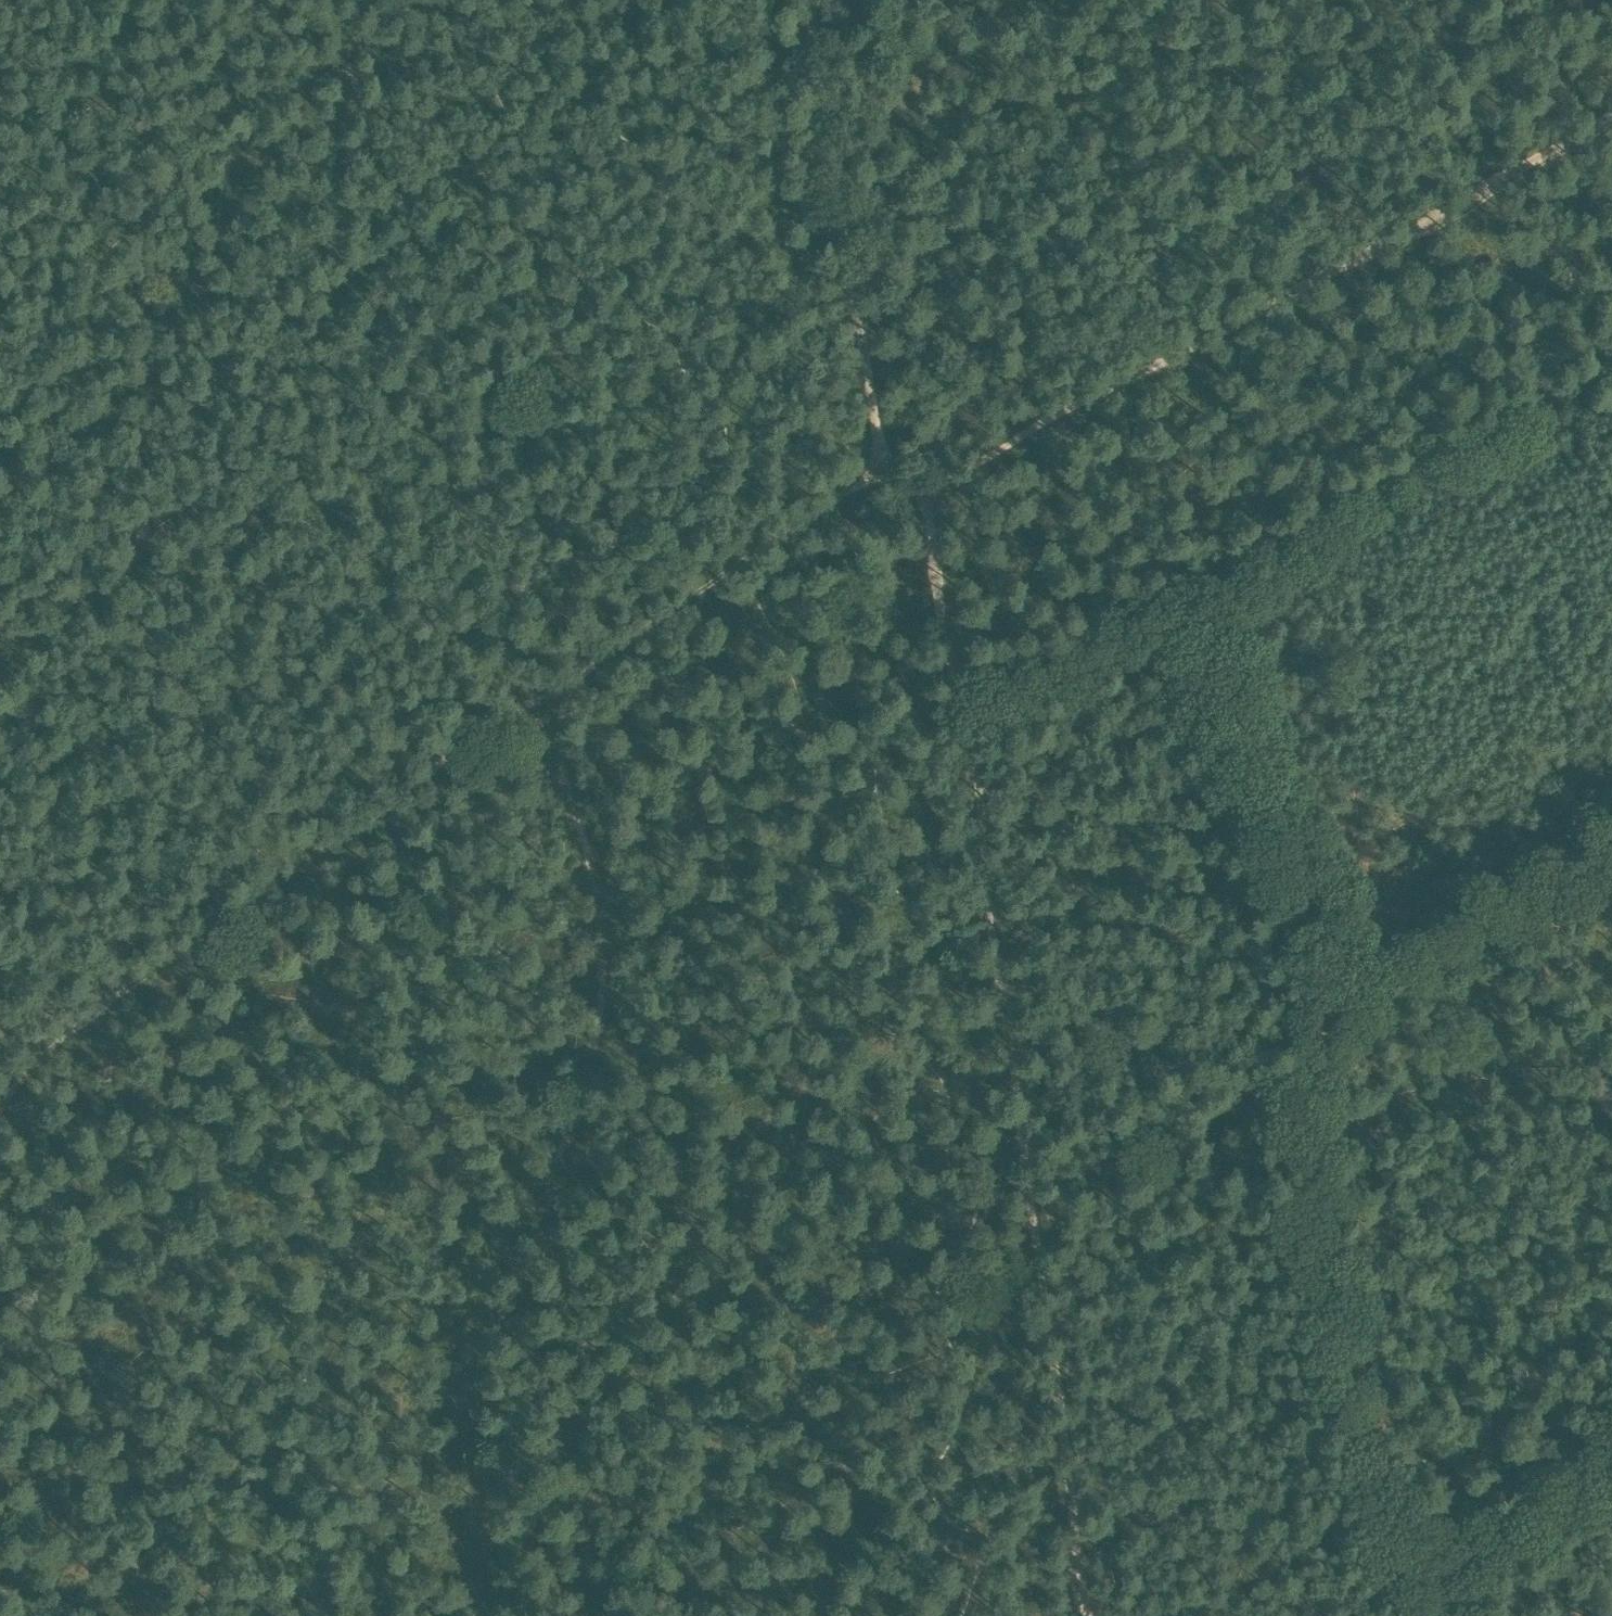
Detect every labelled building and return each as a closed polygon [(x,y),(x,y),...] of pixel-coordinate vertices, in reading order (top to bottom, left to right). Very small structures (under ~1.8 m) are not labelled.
[(686,1340),(684,1357),(695,1359),(697,1342),(686,1340)]
